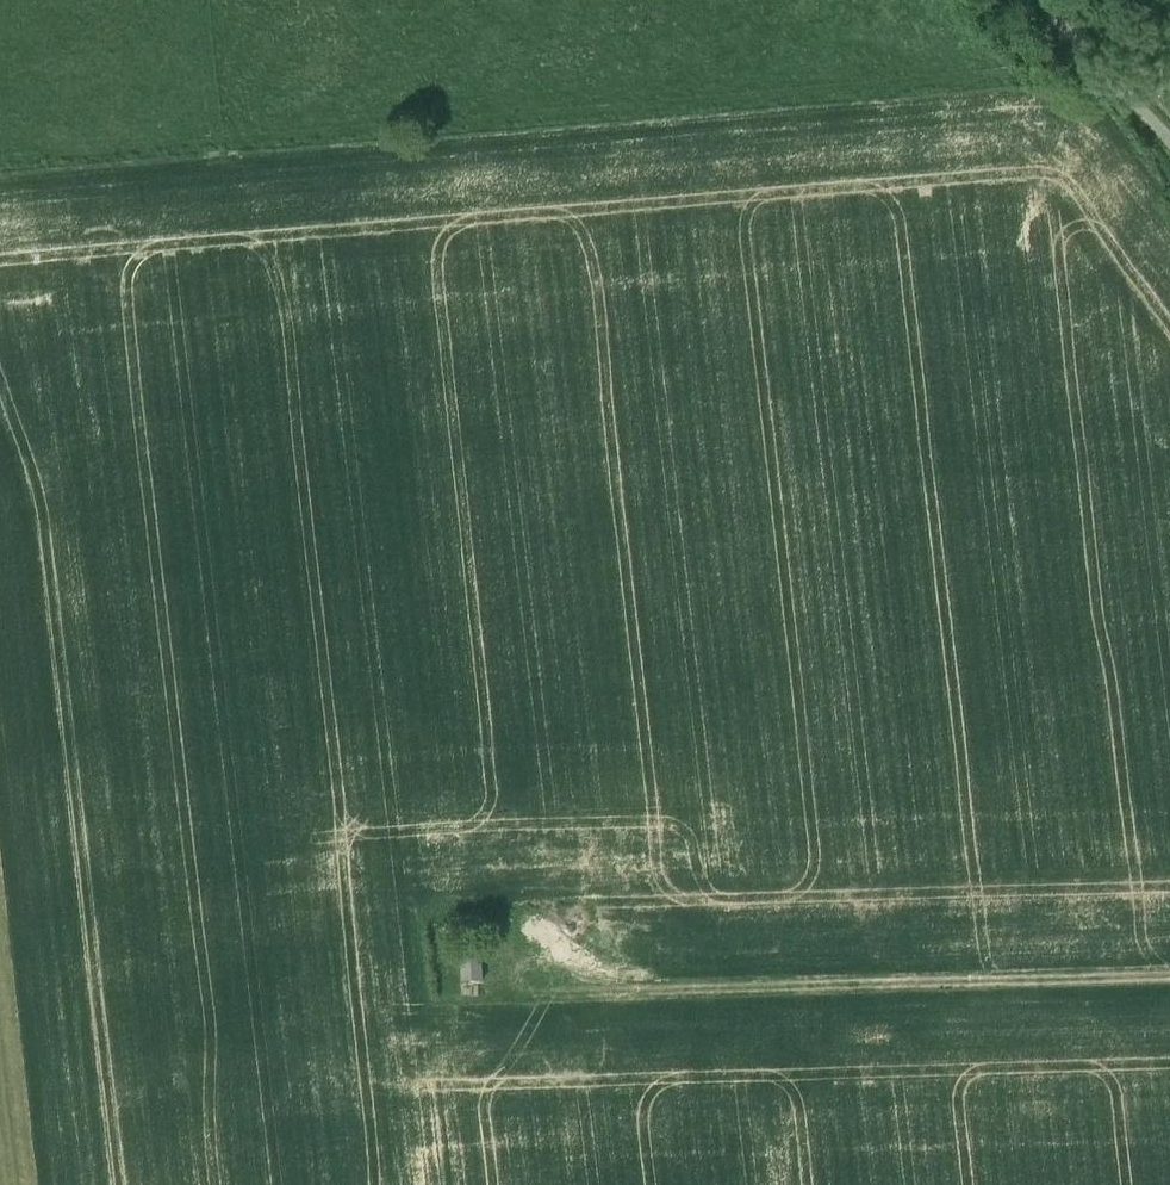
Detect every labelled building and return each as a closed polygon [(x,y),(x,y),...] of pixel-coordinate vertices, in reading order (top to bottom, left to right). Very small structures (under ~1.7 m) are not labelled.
[(483,981),(480,943),(461,944),(464,982),(483,981)]
